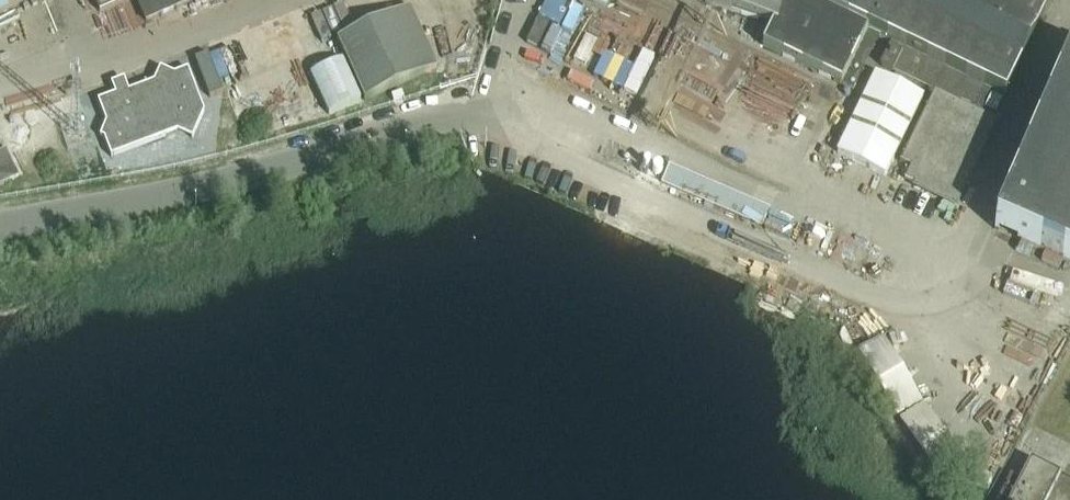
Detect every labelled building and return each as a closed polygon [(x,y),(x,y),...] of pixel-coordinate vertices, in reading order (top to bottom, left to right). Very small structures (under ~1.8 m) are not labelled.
[(27,0),(0,0),(0,13),(27,0)] [(99,12),(127,0),(94,0),(99,12)] [(146,22),(196,0),(137,0),(146,22)] [(945,70),(978,0),(705,0),(704,4),(773,26),(763,47),(841,85),(853,90),(879,37),(891,43),(905,50),(894,72),(934,92),(945,70)] [(934,92),(900,162),(912,170),(903,187),(953,211),(997,122),(994,120),(1051,3),(1044,0),(978,0),(945,70),(934,92)] [(409,7),(337,41),(366,102),(438,68),(409,7)] [(880,65),(894,72),(905,50),(891,43),(880,65)] [(996,227),(1021,239),(1069,260),(1069,49),(993,226),(996,227)] [(223,93),(208,56),(195,61),(209,99),(223,93)] [(362,101),(343,60),(311,75),(329,116),(362,101)] [(104,138),(111,157),(177,132),(191,139),(204,113),(187,71),(173,76),(160,69),(154,83),(129,93),(125,84),(113,89),(115,95),(98,102),(106,123),(100,137),(104,138)] [(876,74),(838,153),(886,177),(924,98),(876,74)] [(6,151),(0,154),(0,187),(19,177),(6,151)] [(661,183),(762,228),(770,210),(669,165),(661,183)] [(999,499),(1069,499),(1069,482),(1031,462),(1020,483),(1010,478),(999,499)]
